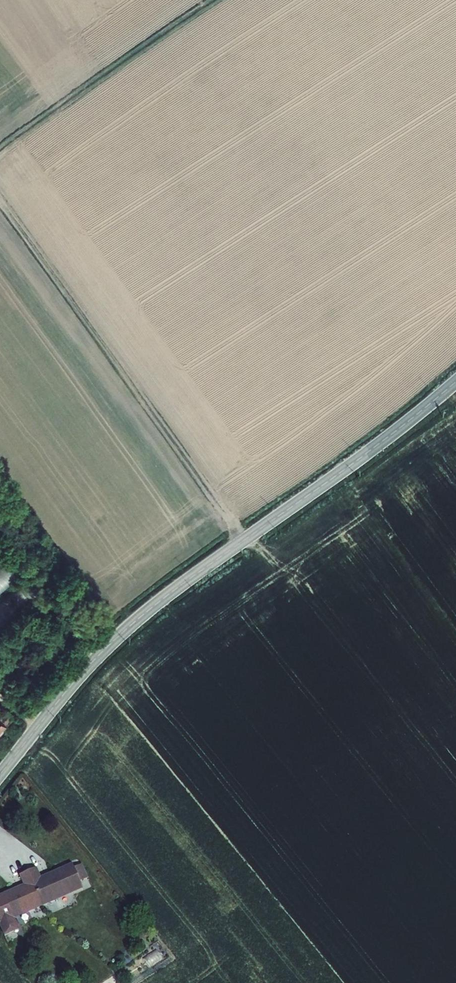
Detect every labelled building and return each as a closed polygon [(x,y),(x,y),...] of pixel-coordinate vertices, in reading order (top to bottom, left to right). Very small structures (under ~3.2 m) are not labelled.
[(0,565),(0,593),(27,573),(14,555),(0,565)] [(0,602),(0,626),(46,592),(34,576),(0,602)] [(13,718),(5,712),(0,718),(0,735),(13,718)] [(23,870),(37,904),(53,897),(52,893),(66,887),(68,891),(78,886),(75,881),(82,877),(76,863),(68,867),(67,863),(42,874),(44,878),(36,881),(35,877),(30,867),(23,870)] [(23,870),(15,873),(20,883),(21,887),(14,890),(12,886),(0,891),(0,933),(13,927),(7,913),(20,907),(21,910),(37,904),(23,870)]
